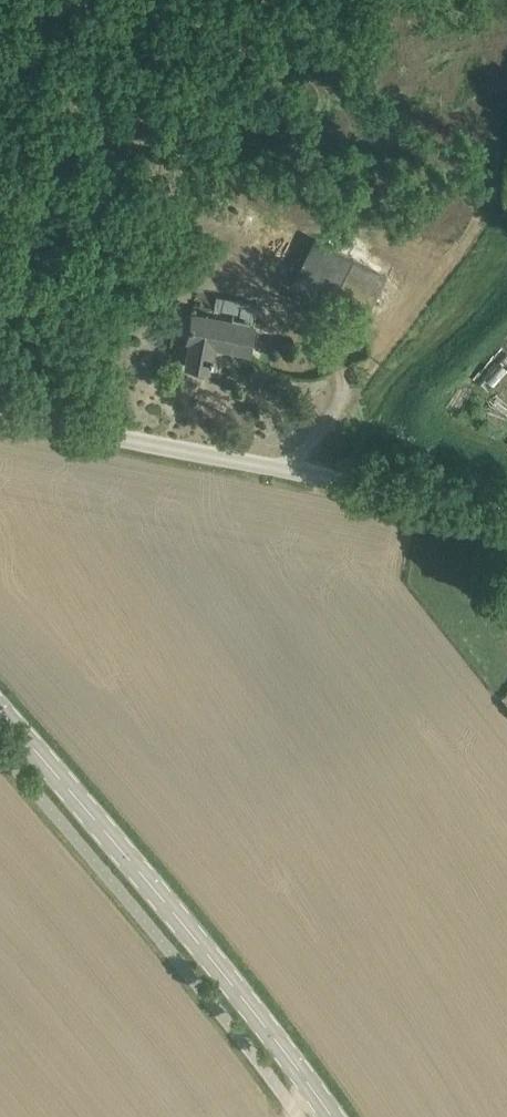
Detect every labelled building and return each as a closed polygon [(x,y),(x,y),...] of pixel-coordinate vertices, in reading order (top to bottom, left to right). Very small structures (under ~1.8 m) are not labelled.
[(315,236),(290,284),(363,323),(388,273),(350,254),(315,236)] [(255,301),(216,295),(213,317),(191,313),(186,340),(191,341),(186,365),(208,370),(210,362),(211,362),(215,345),(249,352),(254,326),(252,325),(255,301)]
